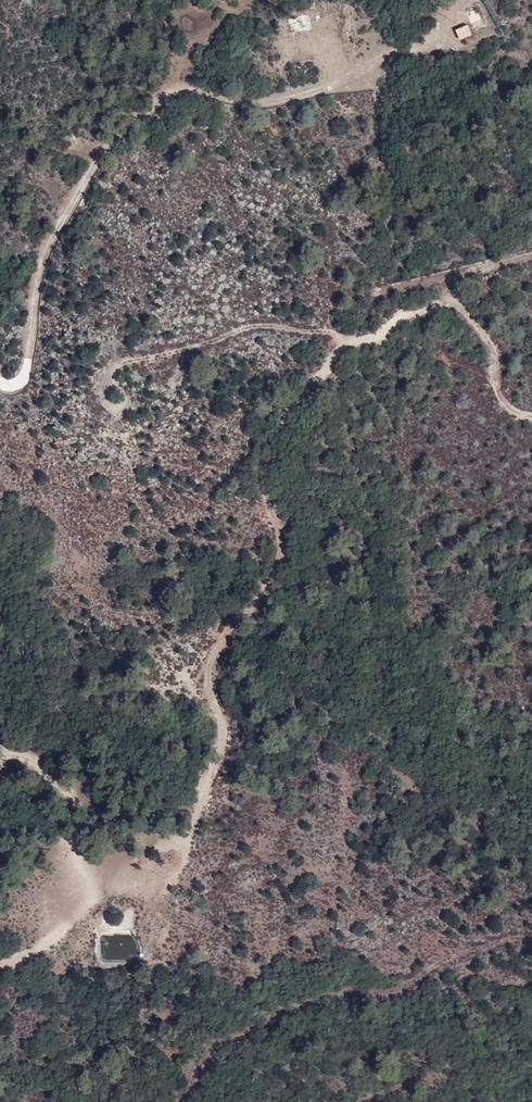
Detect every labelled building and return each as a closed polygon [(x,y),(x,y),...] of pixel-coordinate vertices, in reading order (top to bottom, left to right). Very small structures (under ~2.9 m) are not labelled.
[(468,13),(472,28),(482,26),(477,10),(468,13)] [(467,25),(455,31),(460,40),(471,35),(467,25)]
